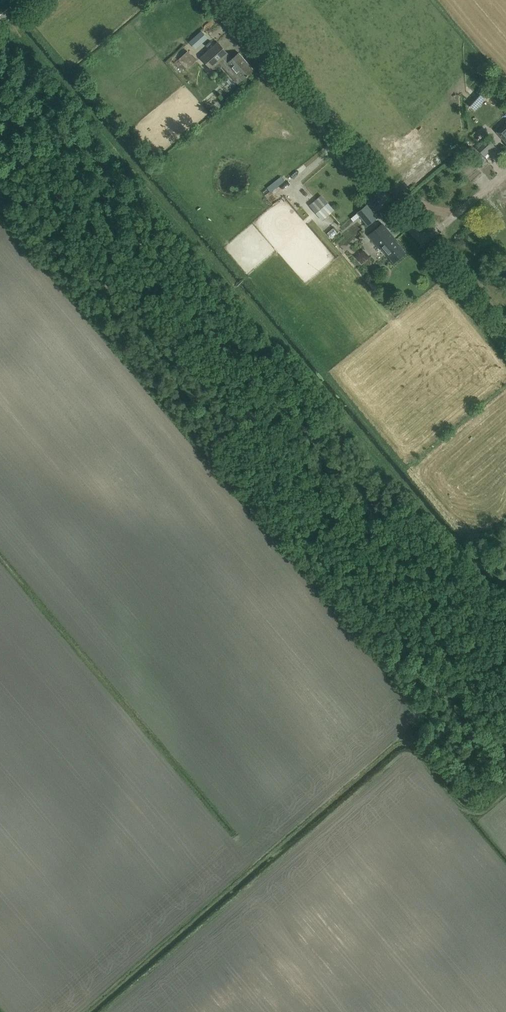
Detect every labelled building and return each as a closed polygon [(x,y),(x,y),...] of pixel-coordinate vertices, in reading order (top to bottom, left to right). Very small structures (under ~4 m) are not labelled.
[(193,46),(205,35),(201,31),(189,41),(193,46)] [(219,62),(223,66),(223,67),(237,83),(242,80),(254,70),(239,53),(232,59),(228,54),(217,42),(201,57),(211,69),(219,62)] [(187,50),(181,56),(189,64),(195,58),(187,50)] [(497,131),(505,142),(505,124),(497,131)] [(478,148),(485,156),(495,147),(488,139),(478,148)] [(496,193),(505,204),(505,184),(496,193)] [(334,210),(322,195),(311,205),(319,214),(323,219),(334,210)] [(368,225),(377,218),(367,205),(358,213),(368,225)] [(394,262),(405,253),(393,238),(394,237),(383,224),(369,235),(381,248),(382,247),(394,262)] [(369,248),(361,252),(367,266),(375,262),(369,248)]
